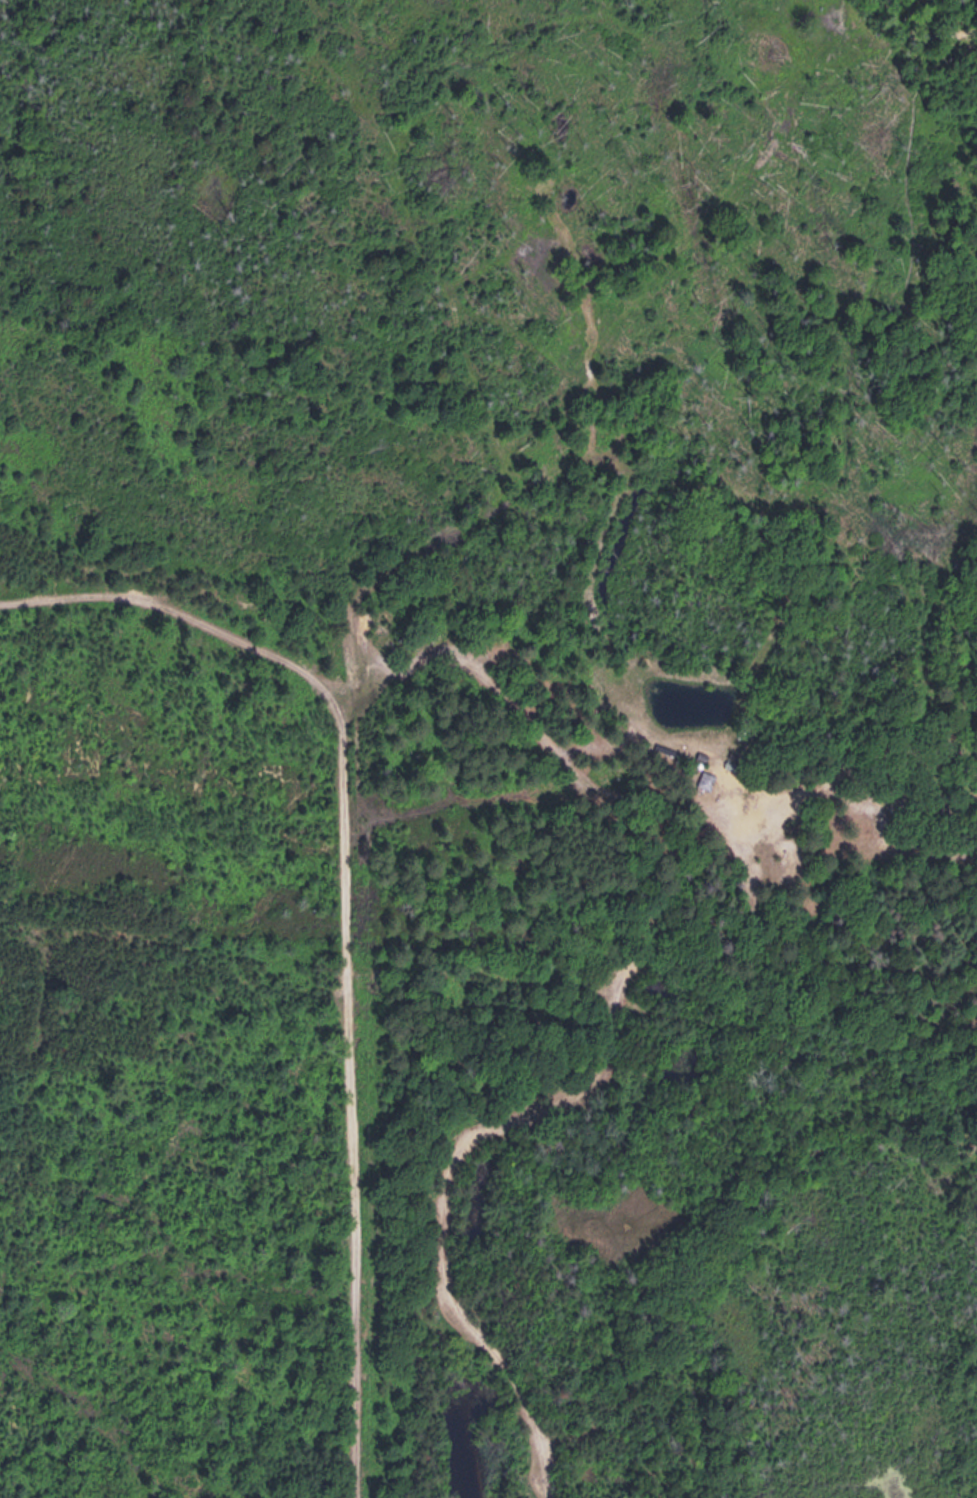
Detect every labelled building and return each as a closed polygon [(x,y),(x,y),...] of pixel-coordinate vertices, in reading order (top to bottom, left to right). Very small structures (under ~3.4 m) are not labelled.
[(694,785),(707,791),(715,774),(701,768),(694,785)]
